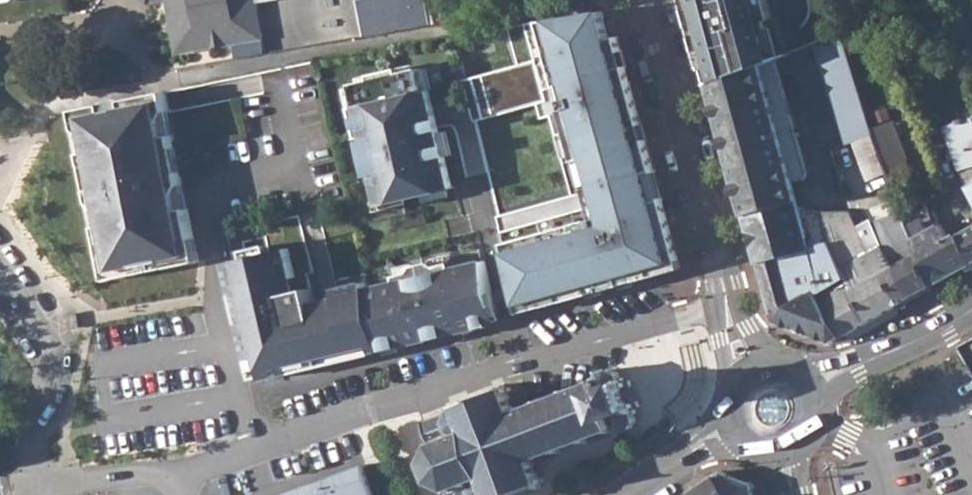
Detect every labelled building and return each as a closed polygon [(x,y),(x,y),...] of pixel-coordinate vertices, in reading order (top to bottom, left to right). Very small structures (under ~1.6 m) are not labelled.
[(178,53),(265,38),(259,4),(258,0),(168,0),(178,53)] [(366,38),(401,32),(400,22),(402,12),(406,4),(410,0),(359,0),(366,38)] [(401,32),(422,29),(433,27),(428,0),(410,0),(406,4),(402,12),(400,22),(401,32)] [(710,84),(777,60),(780,58),(770,21),(775,20),(769,0),(687,0),(706,67),(710,84)] [(499,216),(523,313),(663,274),(661,266),(681,261),(619,37),(611,39),(603,11),(527,24),(537,60),(467,79),(477,122),(539,104),(543,119),(553,116),(575,196),(499,216)] [(770,21),(780,58),(790,54),(780,18),(775,20),(770,21)] [(842,34),(814,45),(845,145),(854,141),(873,134),(871,127),(854,75),(842,34)] [(777,60),(710,84),(719,119),(733,168),(741,197),(745,213),(778,206),(780,206),(801,208),(798,197),(793,183),(800,181),(803,178),(807,171),(777,60)] [(424,65),(419,66),(425,89),(430,87),(424,65)] [(365,135),(380,200),(401,195),(402,198),(454,185),(430,87),(425,89),(419,66),(352,82),(357,105),(353,106),(360,136),(365,135)] [(166,91),(74,109),(78,128),(87,136),(91,150),(82,152),(85,166),(95,173),(98,186),(90,188),(92,201),(102,209),(105,224),(97,225),(103,256),(112,254),(115,269),(128,265),(139,272),(169,266),(177,256),(190,254),(188,239),(195,238),(189,208),(182,209),(177,185),(184,183),(182,171),(175,172),(171,157),(178,147),(175,135),(167,136),(164,121),(171,111),(166,91)] [(943,125),(956,162),(965,185),(971,195),(971,117),(943,125)] [(894,120),(871,127),(873,134),(886,167),(905,159),(909,158),(894,120)] [(873,134),(854,141),(867,179),(887,171),(886,167),(873,134)] [(905,159),(886,167),(887,171),(892,182),(892,184),(912,176),(905,159)] [(892,184),(892,182),(882,186),(887,202),(898,197),(892,184)] [(903,212),(914,241),(931,286),(963,269),(962,267),(971,261),(971,256),(959,232),(948,237),(941,225),(937,226),(924,203),(903,212)] [(778,206),(745,213),(759,261),(794,251),(780,206),(778,206)] [(794,251),(759,261),(773,313),(801,299),(800,297),(815,287),(798,252),(829,237),(822,210),(801,208),(780,206),(794,251)] [(883,244),(882,245),(893,266),(880,273),(896,305),(903,301),(904,302),(931,286),(914,241),(903,212),(902,209),(887,217),(895,238),(883,244)] [(846,277),(821,293),(832,315),(843,334),(845,333),(846,334),(893,307),(894,306),(896,305),(880,273),(893,266),(882,245),(869,251),(849,210),(822,210),(829,237),(846,277)] [(959,232),(971,256),(971,225),(959,232)] [(829,237),(798,252),(815,287),(816,286),(821,293),(846,277),(829,237)] [(245,249),(247,257),(270,251),(268,244),(245,249)] [(381,341),(368,287),(366,281),(337,288),(341,304),(315,311),(310,287),(292,291),(288,277),(296,275),(289,246),(270,251),(247,257),(228,261),(235,290),(243,289),(251,321),(243,323),(251,358),(252,357),(257,376),(266,374),(267,377),(354,356),(352,348),(381,341)] [(381,341),(382,346),(400,341),(401,344),(469,328),(468,324),(495,318),(491,304),(495,304),(484,258),(453,266),(452,260),(438,264),(431,259),(415,264),(411,270),(397,274),(398,279),(368,287),(381,341)] [(661,266),(663,274),(683,269),(681,261),(661,266)] [(801,299),(773,313),(776,322),(830,341),(843,334),(832,315),(821,293),(816,286),(815,287),(800,297),(801,299)] [(251,321),(243,289),(235,290),(243,323),(251,321)] [(352,348),(354,356),(383,349),(382,346),(381,341),(352,348)] [(960,346),(963,352),(971,368),(971,349),(968,341),(960,346)] [(252,357),(251,358),(256,380),(267,377),(266,374),(257,376),(252,357)] [(506,383),(502,385),(504,388),(464,404),(462,400),(459,402),(460,406),(456,407),(456,410),(424,422),(430,438),(432,443),(435,443),(427,456),(423,454),(421,458),(426,460),(433,480),(431,484),(434,486),(437,482),(452,490),(450,491),(452,494),(510,494),(539,484),(541,489),(545,487),(543,482),(547,481),(546,477),(542,479),(534,458),(557,448),(559,452),(563,451),(562,446),(584,438),(586,442),(590,440),(588,436),(612,427),(614,431),(617,430),(616,426),(618,425),(624,432),(631,429),(632,421),(629,415),(633,413),(631,409),(636,407),(626,381),(622,382),(621,377),(617,378),(615,371),(610,366),(601,369),(601,379),(600,380),(597,374),(593,376),(595,381),(572,390),(569,385),(565,387),(567,392),(544,401),(542,397),(538,398),(539,402),(516,411),(509,391),(513,390),(511,386),(508,387),(506,383)] [(370,465),(283,494),(379,494),(370,465)] [(714,474),(728,494),(744,494),(747,493),(750,487),(749,483),(721,470),(714,474)] [(687,492),(689,494),(728,494),(714,474),(687,492)]
